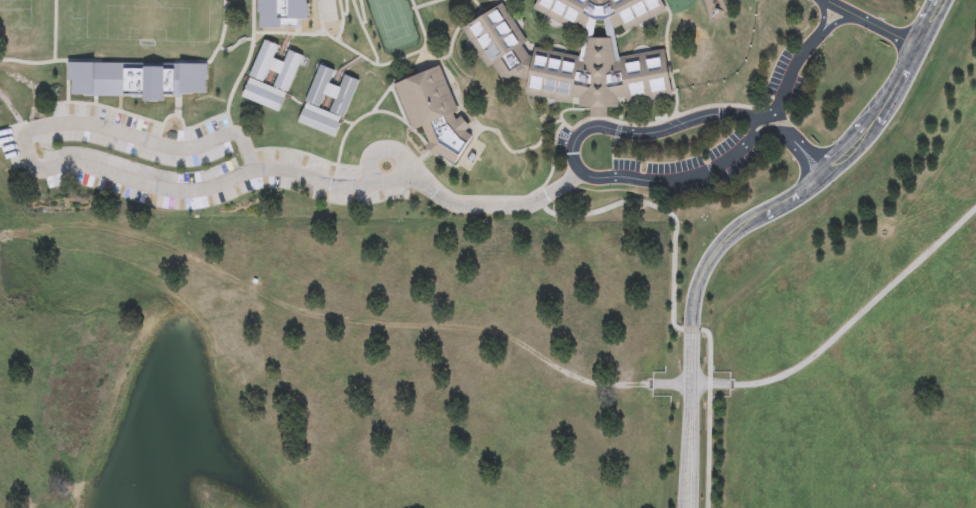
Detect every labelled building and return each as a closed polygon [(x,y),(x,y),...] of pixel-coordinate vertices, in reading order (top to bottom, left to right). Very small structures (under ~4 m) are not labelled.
[(263,29),(263,0),(308,0),(308,20),(301,20),(301,29),(263,29)] [(541,14),(564,26),(574,31),(576,25),(584,28),(585,26),(590,18),(592,19),(594,20),(595,20),(603,21),(605,19),(607,18),(613,27),(614,29),(621,24),(625,32),(629,30),(636,26),(655,16),(665,11),(660,0),(537,0),(532,9),(541,14)] [(618,58),(632,55),(652,52),(664,50),(666,67),(670,66),(671,73),(672,79),(669,80),(672,97),(667,98),(639,103),(627,105),(625,98),(618,99),(618,108),(606,109),(606,118),(598,118),(589,118),(589,110),(589,108),(579,108),(578,99),(571,97),(570,104),(558,102),(537,97),(526,94),(525,94),(526,80),(513,77),(502,83),(492,65),(486,68),(480,58),(468,40),(463,31),(461,29),(481,17),(501,4),(506,11),(520,32),(526,42),(524,44),(521,46),(527,56),(530,56),(531,56),(534,49),(548,52),(567,56),(579,58),(578,61),(580,62),(583,62),(587,39),(592,39),(598,39),(606,39),(610,39),(615,62),(617,62),(619,62),(618,58)] [(579,58),(585,26),(590,18),(592,19),(594,20),(595,20),(592,37),(592,39),(587,39),(583,62),(580,62),(578,61),(579,58)] [(610,39),(606,39),(606,37),(603,21),(605,19),(607,18),(613,27),(618,58),(619,62),(617,62),(615,62),(610,39)] [(241,98),(264,40),(281,46),(275,60),(285,64),(289,53),(302,58),(288,95),(271,89),(277,75),(268,72),(262,88),(283,96),(277,112),(241,98)] [(67,64),(208,64),(208,81),(206,81),(206,94),(189,94),(189,96),(162,96),(162,102),(143,102),(143,97),(120,97),(95,97),(81,97),(81,95),(71,95),(71,81),(67,81),(67,64)] [(335,138),(297,122),(304,105),(321,64),(338,71),(333,84),(341,87),(345,77),(359,82),(342,121),(335,138)] [(393,86),(415,76),(426,72),(429,70),(440,66),(458,111),(453,114),(456,120),(461,117),(465,122),(470,127),(466,133),(472,137),(455,164),(454,165),(437,155),(436,156),(435,157),(434,158),(431,155),(429,152),(424,147),(426,145),(428,144),(422,127),(411,131),(393,86)]
